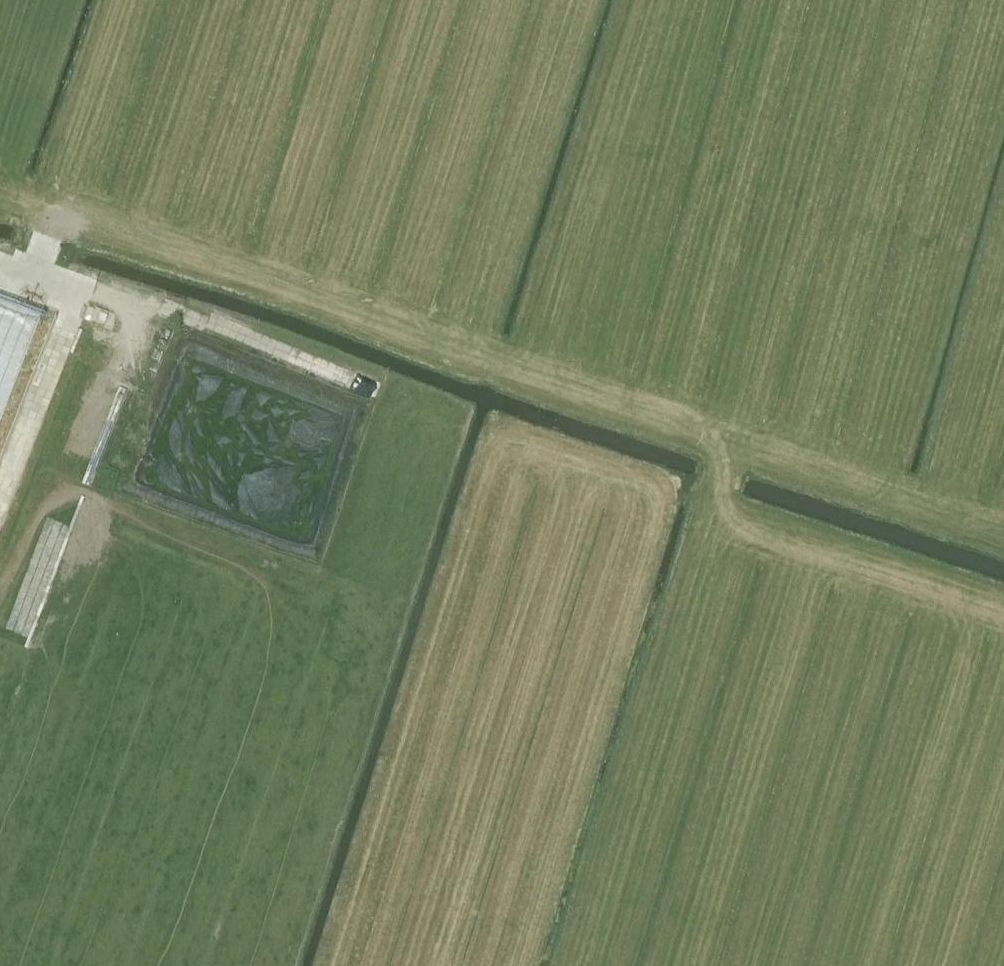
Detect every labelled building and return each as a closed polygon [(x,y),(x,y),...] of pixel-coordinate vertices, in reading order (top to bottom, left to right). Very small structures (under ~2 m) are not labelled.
[(349,370),(344,388),(371,395),(376,377),(349,370)]
